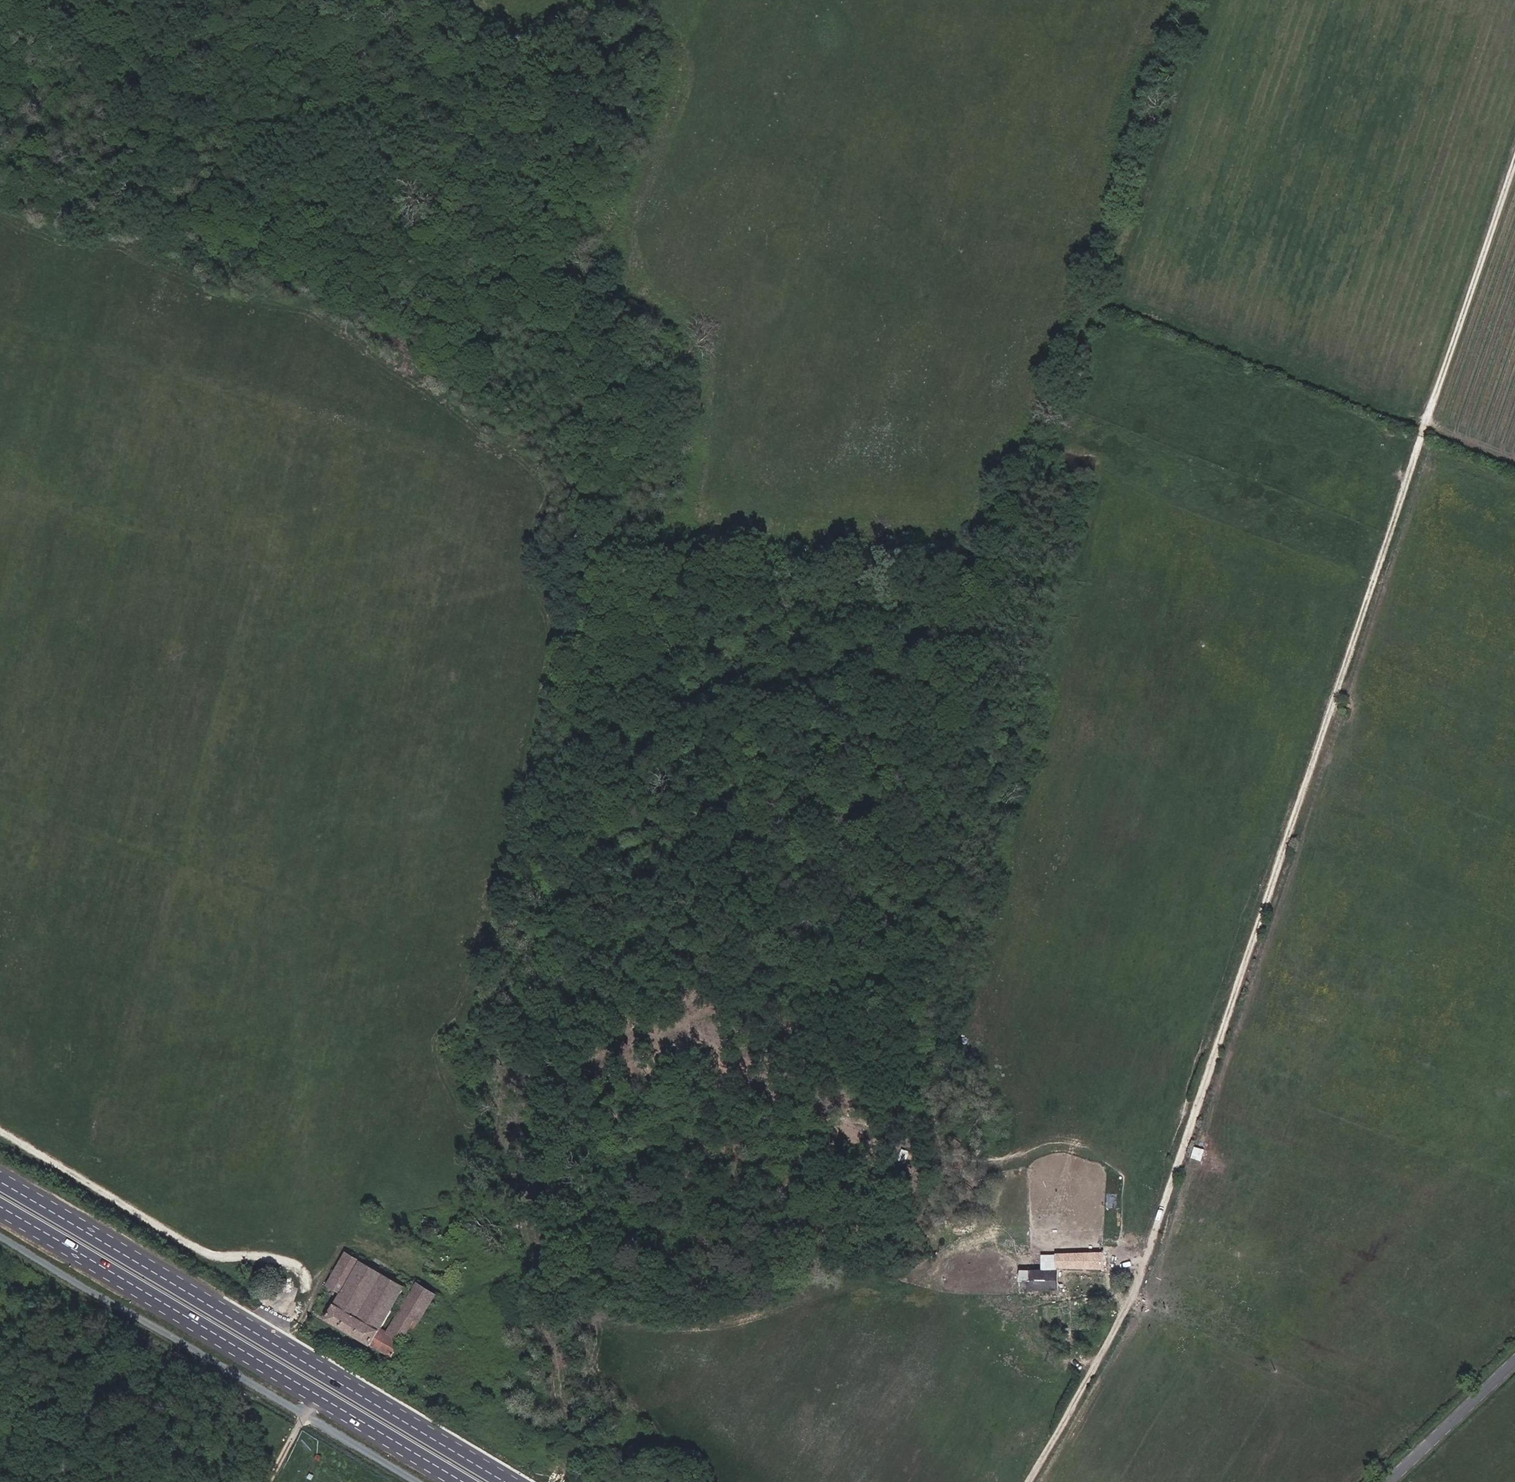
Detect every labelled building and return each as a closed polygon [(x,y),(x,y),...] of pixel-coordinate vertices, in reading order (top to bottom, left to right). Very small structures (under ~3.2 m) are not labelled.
[(382,1329),(396,1306),(352,1281),(363,1262),(347,1253),(329,1285),(342,1293),(327,1320),(393,1358),(403,1340),(389,1333),(382,1329)] [(1104,1269),(1103,1253),(1043,1255),(1043,1270),(1024,1270),(1024,1290),(1059,1290),(1058,1270),(1104,1269)] [(406,1287),(363,1262),(352,1281),(396,1306),(406,1287)] [(420,1322),(436,1295),(418,1284),(389,1333),(403,1340),(416,1319),(420,1322)]
